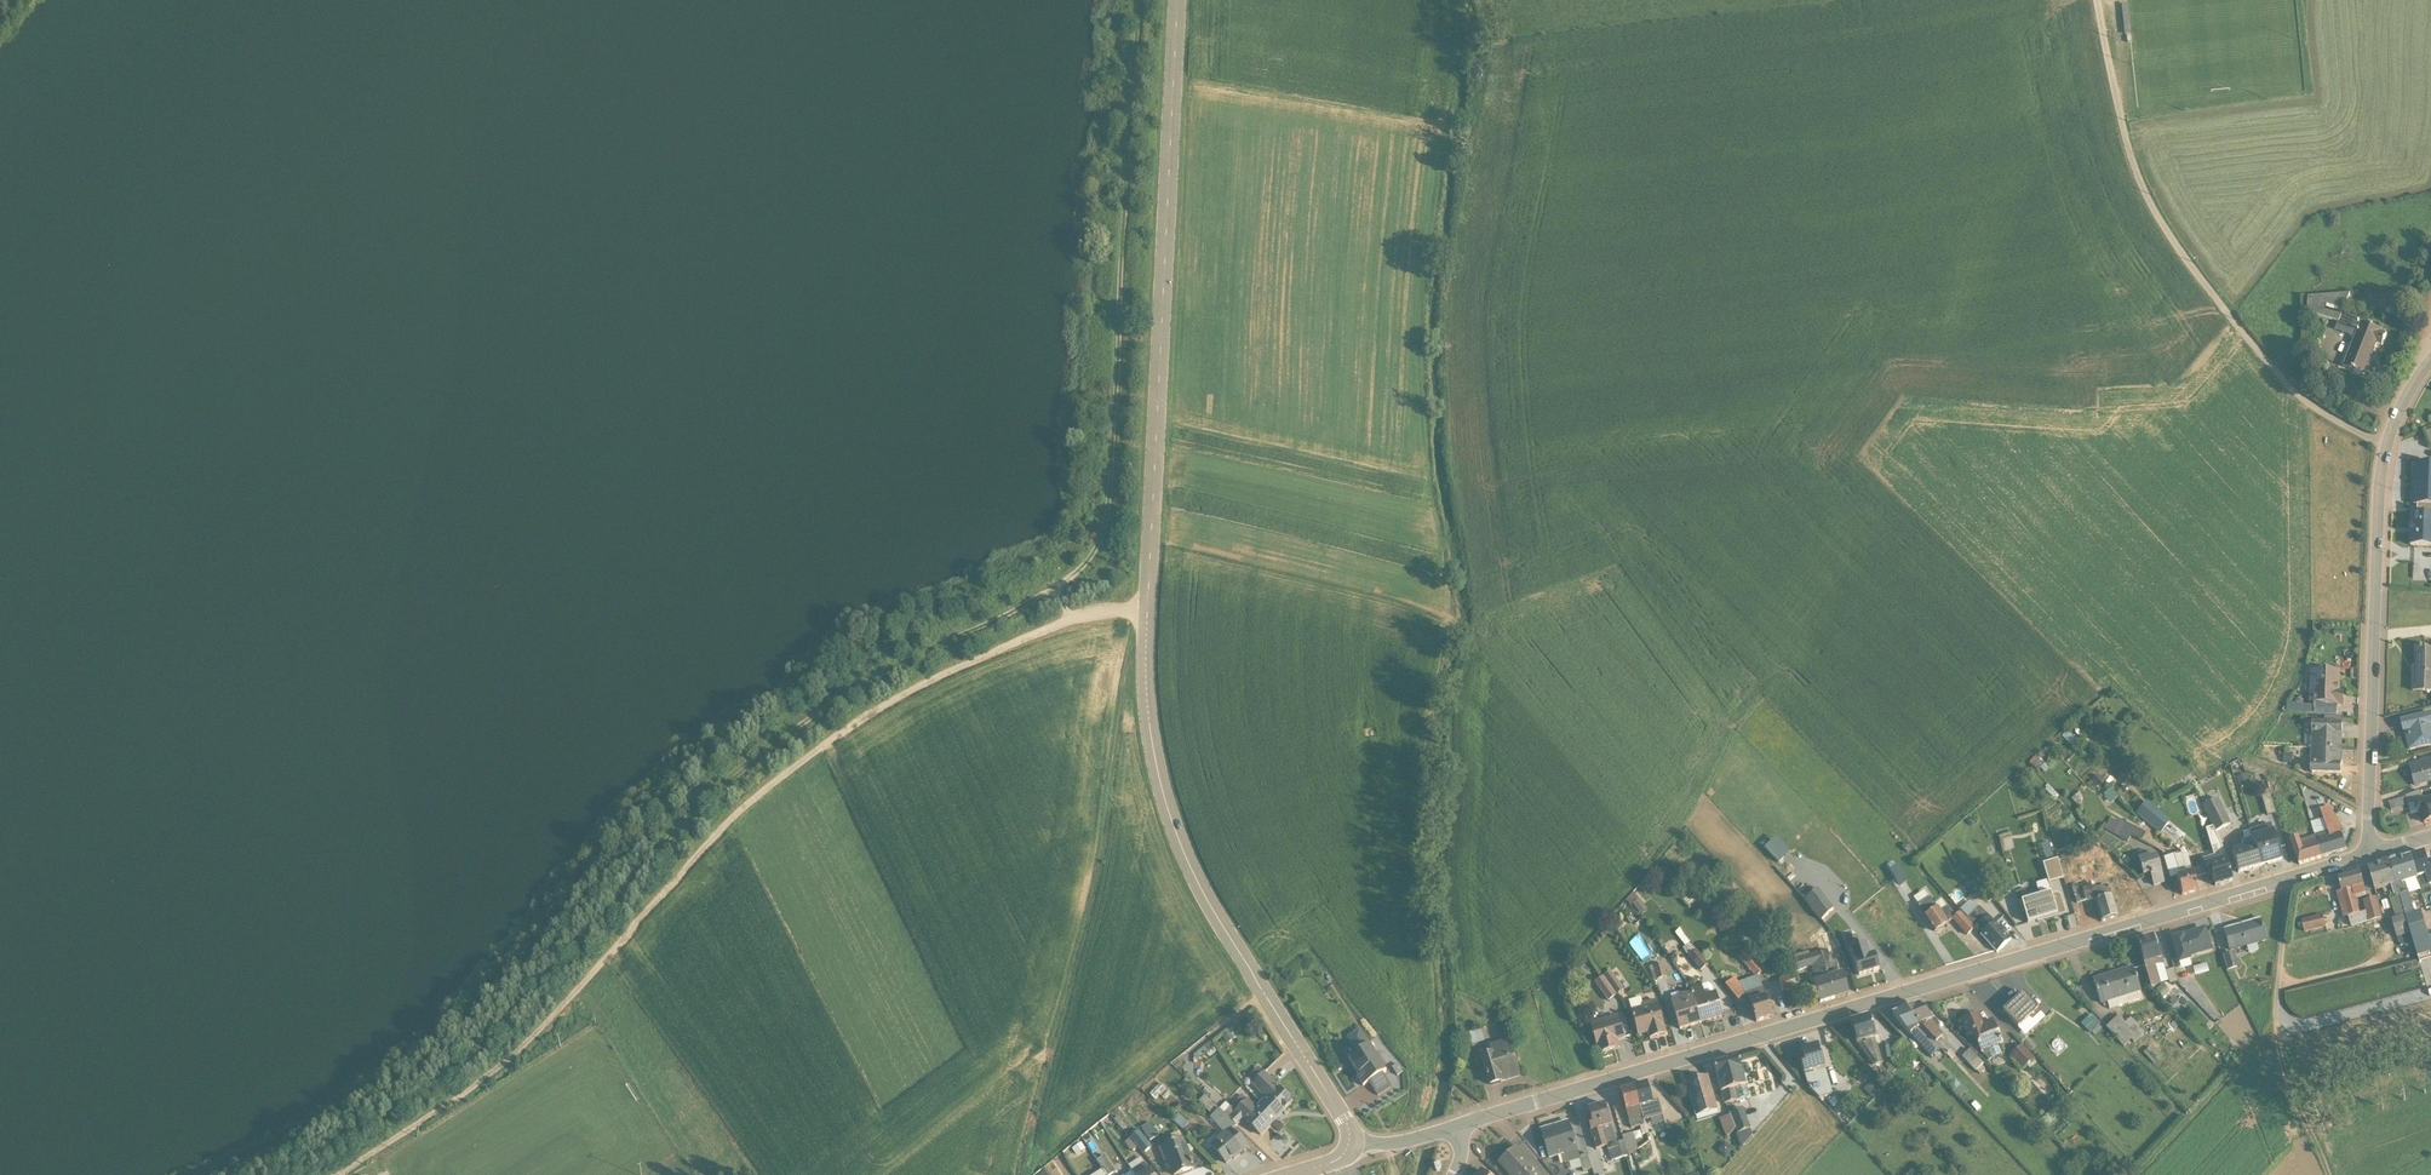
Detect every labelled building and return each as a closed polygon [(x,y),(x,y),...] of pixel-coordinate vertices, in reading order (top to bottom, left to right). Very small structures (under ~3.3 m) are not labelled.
[(2126,9),(2120,10),(2123,40),(2129,39),(2126,15),(2126,9)] [(2308,318),(2338,328),(2351,300),(2350,299),(2309,302),(2307,317),(2308,318)] [(2358,328),(2359,324),(2343,317),(2338,328),(2336,335),(2355,343),(2343,372),(2364,380),(2377,349),(2382,351),(2387,340),(2358,328)] [(2430,552),(2430,470),(2424,470),(2424,471),(2416,471),(2415,510),(2418,511),(2417,520),(2412,520),(2411,551),(2430,552)] [(2416,652),(2415,674),(2413,674),(2413,675),(2412,692),(2430,693),(2430,652),(2416,652)] [(2309,706),(2343,707),(2343,697),(2339,697),(2340,677),(2311,674),(2309,706)] [(2319,716),(2319,707),(2309,706),(2309,705),(2299,705),(2299,710),(2287,710),(2284,715),(2319,716)] [(2400,721),(2403,734),(2404,734),(2409,751),(2430,746),(2430,713),(2400,721)] [(2342,749),(2343,724),(2312,723),(2311,749),(2342,749)] [(2341,775),(2342,749),(2311,749),(2311,774),(2341,775)] [(2293,754),(2283,753),(2282,763),(2292,763),(2293,754)] [(2408,765),(2415,787),(2430,783),(2430,758),(2408,765)] [(2245,774),(2236,777),(2239,786),(2248,783),(2245,774)] [(2259,793),(2267,817),(2275,814),(2268,790),(2259,793)] [(2430,822),(2430,799),(2423,801),(2421,793),(2388,803),(2390,810),(2407,805),(2414,803),(2407,805),(2410,815),(2417,813),(2420,812),(2424,824),(2430,822)] [(2214,832),(2229,825),(2217,799),(2201,806),(2212,827),(2214,832)] [(2344,833),(2329,807),(2319,811),(2322,819),(2310,823),(2322,858),(2331,856),(2347,850),(2342,835),(2344,833)] [(2108,822),(2140,841),(2144,834),(2116,818),(2115,821),(2110,818),(2108,822)] [(2130,836),(2108,822),(2105,830),(2127,842),(2130,836)] [(2270,824),(2248,830),(2259,867),(2281,861),(2270,824)] [(2164,827),(2159,833),(2174,846),(2183,835),(2173,827),(2169,831),(2164,827)] [(2212,827),(2204,830),(2212,856),(2202,859),(2202,860),(2207,877),(2211,875),(2215,886),(2232,881),(2221,845),(2214,832),(2212,827)] [(2238,873),(2259,867),(2248,831),(2242,833),(2244,840),(2243,840),(2241,844),(2242,848),(2231,852),(2238,873)] [(2299,865),(2322,858),(2314,836),(2300,842),(2298,837),(2289,840),(2299,865)] [(2049,843),(2041,845),(2046,863),(2042,865),(2048,884),(2063,879),(2057,860),(2054,860),(2049,843)] [(2149,875),(2153,888),(2163,884),(2155,856),(2154,856),(2146,851),(2137,853),(2142,877),(2149,875)] [(2181,852),(2170,856),(2163,858),(2169,879),(2176,877),(2181,896),(2196,891),(2186,857),(2181,852)] [(2430,886),(2430,864),(2428,864),(2425,854),(2411,858),(2421,891),(2423,896),(2430,893),(2430,890),(2430,886)] [(2420,963),(2430,959),(2430,938),(2428,939),(2420,913),(2417,913),(2415,904),(2412,905),(2409,894),(2421,891),(2411,858),(2390,864),(2404,911),(2420,963)] [(2059,864),(2063,877),(2067,875),(2064,864),(2064,863),(2059,864)] [(2390,897),(2389,898),(2395,919),(2392,920),(2397,939),(2411,935),(2404,911),(2390,864),(2368,871),(2369,872),(2374,891),(2375,892),(2382,890),(2385,897),(2390,895),(2390,897)] [(2369,872),(2360,874),(2342,879),(2338,880),(2341,891),(2336,893),(2342,918),(2348,917),(2351,927),(2382,918),(2376,897),(2362,901),(2365,912),(2360,913),(2356,900),(2367,896),(2366,894),(2374,891),(2369,872)] [(2018,903),(2022,915),(2022,914),(2024,913),(2027,924),(2044,919),(2045,921),(2065,915),(2060,896),(2056,894),(2051,895),(2046,881),(2035,885),(2039,896),(2018,903)] [(2089,883),(2072,889),(2076,904),(2094,899),(2101,922),(2117,918),(2107,885),(2092,889),(2089,883)] [(1992,886),(1981,893),(1987,903),(1999,896),(1992,886)] [(1817,892),(1805,903),(1822,921),(1834,910),(1817,892)] [(1923,918),(1934,933),(1947,924),(1929,898),(1917,906),(1923,917),(1923,918)] [(1996,953),(2001,949),(2010,941),(1979,907),(1976,909),(1969,901),(1959,909),(1967,919),(1965,920),(1973,929),(1976,926),(1981,932),(1980,935),(1996,953)] [(1948,905),(1940,912),(1949,921),(1956,915),(1948,905)] [(1959,913),(1951,920),(1966,936),(1973,929),(1959,913)] [(2301,920),(2304,932),(2325,928),(2322,915),(2301,920)] [(2224,930),(2230,952),(2246,948),(2248,955),(2258,952),(2256,945),(2266,942),(2259,920),(2224,930)] [(2212,951),(2205,928),(2170,938),(2177,963),(2178,963),(2181,970),(2190,967),(2189,961),(2191,960),(2190,958),(2212,951)] [(1642,959),(1651,954),(1641,936),(1632,941),(1642,959)] [(2156,951),(2151,936),(2136,941),(2149,987),(2160,984),(2155,967),(2163,964),(2160,950),(2156,951)] [(1865,945),(1860,946),(1857,937),(1844,940),(1847,950),(1850,949),(1858,977),(1879,970),(1874,955),(1868,956),(1865,945)] [(1697,950),(1689,956),(1701,970),(1709,964),(1697,950)] [(1745,950),(1737,957),(1755,977),(1763,970),(1745,950)] [(1826,951),(1820,953),(1834,999),(1848,995),(1837,960),(1832,961),(1830,955),(1828,956),(1826,951)] [(1813,982),(1819,1004),(1834,999),(1820,953),(1809,955),(1808,952),(1787,959),(1792,973),(1810,968),(1815,981),(1813,982)] [(2226,971),(2238,968),(2233,952),(2221,956),(2226,971)] [(1658,980),(1668,976),(1663,963),(1653,967),(1658,980)] [(2132,969),(2092,982),(2100,1006),(2107,1004),(2109,1010),(2141,1000),(2139,994),(2140,993),(2132,969)] [(2176,981),(2172,969),(2165,972),(2169,983),(2176,981)] [(1613,972),(1596,981),(1607,1001),(1624,992),(1613,972)] [(1779,979),(1782,993),(1791,990),(1791,989),(1797,987),(1794,976),(1792,976),(1792,975),(1779,979)] [(1734,978),(1725,985),(1741,1005),(1748,1000),(1756,1023),(1771,1018),(1762,989),(1758,976),(1738,983),(1734,978)] [(1701,984),(1689,988),(1701,1024),(1722,1018),(1715,994),(1713,994),(1711,986),(1707,984),(1701,986),(1701,984)] [(2162,984),(2155,990),(2162,998),(2169,993),(2162,984)] [(1679,992),(1671,994),(1673,1002),(1671,1003),(1678,1031),(1701,1024),(1690,991),(1680,994),(1679,992)] [(2002,1012),(2018,1030),(2021,1027),(2020,1026),(2029,1017),(2031,1020),(2039,1013),(2022,994),(2002,1012)] [(1640,998),(1628,1002),(1638,1036),(1647,1034),(1649,1039),(1666,1034),(1656,1000),(1642,1004),(1640,998)] [(1950,1059),(1954,1056),(1949,1051),(1951,1050),(1940,1039),(1942,1037),(1935,1030),(1937,1027),(1937,1026),(1937,1023),(1936,1021),(1933,1019),(1931,1019),(1918,1006),(1913,1008),(1911,1007),(1907,1008),(1907,1011),(1905,1011),(1950,1059)] [(1892,1016),(1930,1058),(1940,1049),(1905,1011),(1904,1012),(1901,1010),(1897,1012),(1897,1014),(1892,1016)] [(1617,1015),(1589,1024),(1599,1054),(1618,1048),(1616,1041),(1623,1038),(1617,1015)] [(1977,1015),(1960,1022),(1966,1039),(1973,1037),(1981,1054),(1982,1054),(1988,1061),(2003,1055),(1999,1047),(2002,1046),(1991,1022),(1982,1026),(1977,1015)] [(2100,1024),(2091,1015),(2081,1025),(2090,1034),(2100,1024)] [(1868,1017),(1850,1023),(1856,1044),(1872,1066),(1881,1063),(1876,1045),(1880,1044),(1878,1036),(1874,1037),(1868,1017)] [(2118,1017),(2106,1028),(2123,1047),(2131,1040),(2133,1044),(2144,1034),(2130,1019),(2124,1024),(2118,1017)] [(1468,1033),(1472,1046),(1484,1042),(1480,1030),(1468,1033)] [(1369,1084),(1377,1097),(1390,1088),(1382,1075),(1386,1073),(1364,1039),(1358,1031),(1347,1039),(1352,1047),(1356,1054),(1348,1059),(1358,1076),(1356,1077),(1363,1087),(1369,1084)] [(1902,1039),(1891,1050),(1904,1064),(1915,1054),(1902,1039)] [(1509,1040),(1488,1046),(1490,1054),(1480,1057),(1490,1086),(1519,1077),(1509,1040)] [(1808,1089),(1818,1099),(1832,1094),(1817,1045),(1800,1050),(1804,1064),(1800,1065),(1808,1089)] [(2021,1046),(2009,1057),(2021,1070),(2026,1066),(2029,1070),(2036,1064),(2033,1060),(2033,1059),(2021,1046)] [(1982,1064),(1969,1050),(1961,1057),(1975,1071),(1982,1064)] [(1713,1065),(1723,1104),(1748,1098),(1737,1058),(1713,1065)] [(1263,1074),(1262,1075),(1251,1085),(1265,1099),(1260,1103),(1276,1119),(1291,1103),(1277,1089),(1263,1074)] [(1707,1076),(1684,1082),(1684,1083),(1695,1117),(1696,1117),(1697,1122),(1718,1115),(1716,1111),(1717,1111),(1707,1076)] [(1950,1076),(1944,1082),(1954,1092),(1960,1087),(1950,1076)] [(1874,1079),(1865,1089),(1873,1096),(1882,1087),(1874,1079)] [(1633,1088),(1643,1122),(1656,1118),(1647,1084),(1646,1084),(1633,1088)] [(1620,1092),(1631,1129),(1639,1127),(1642,1136),(1646,1134),(1644,1126),(1644,1125),(1633,1088),(1620,1092)] [(1260,1136),(1276,1119),(1260,1103),(1256,1108),(1247,1099),(1246,1100),(1241,1095),(1230,1107),(1225,1103),(1222,1106),(1220,1104),(1218,1105),(1207,1095),(1205,1097),(1237,1127),(1242,1123),(1244,1125),(1246,1123),(1260,1136)] [(1236,1127),(1205,1097),(1204,1096),(1198,1102),(1213,1115),(1209,1118),(1224,1135),(1210,1147),(1226,1166),(1233,1160),(1234,1161),(1249,1148),(1232,1130),(1236,1127)] [(2060,1105),(2066,1113),(2075,1105),(2069,1098),(2060,1105)] [(1611,1161),(1628,1156),(1623,1141),(1616,1143),(1604,1104),(1587,1109),(1590,1119),(1586,1121),(1595,1150),(1606,1147),(1611,1161)] [(1729,1114),(1737,1134),(1749,1129),(1741,1109),(1729,1114)] [(2060,1116),(2054,1109),(2038,1123),(2044,1131),(2060,1116)] [(1178,1115),(1173,1121),(1183,1130),(1183,1129),(1188,1133),(1192,1128),(1178,1115)] [(1728,1116),(1718,1120),(1726,1138),(1734,1129),(1728,1116)] [(1126,1127),(1117,1117),(1114,1120),(1123,1130),(1126,1127)] [(1564,1165),(1580,1160),(1568,1121),(1539,1130),(1548,1160),(1557,1157),(1560,1165),(1564,1164),(1564,1165)] [(1129,1138),(1143,1155),(1152,1147),(1148,1142),(1159,1136),(1150,1122),(1141,1128),(1141,1129),(1129,1138)] [(1171,1136),(1173,1142),(1158,1148),(1166,1169),(1169,1168),(1172,1174),(1178,1174),(1195,1169),(1183,1138),(1182,1139),(1179,1132),(1171,1136)] [(1639,1132),(1632,1134),(1632,1133),(1622,1136),(1628,1156),(1637,1150),(1634,1141),(1641,1139),(1639,1132)] [(1137,1148),(1129,1138),(1124,1143),(1132,1152),(1137,1148)] [(1071,1146),(1062,1153),(1064,1156),(1073,1150),(1076,1155),(1085,1150),(1080,1142),(1072,1148),(1071,1146)] [(1516,1146),(1497,1164),(1506,1174),(1542,1174),(1516,1146)] [(1096,1161),(1105,1174),(1109,1174),(1114,1172),(1104,1156),(1096,1161)] [(1149,1169),(1148,1169),(1140,1158),(1128,1166),(1134,1174),(1152,1174),(1149,1169)]
